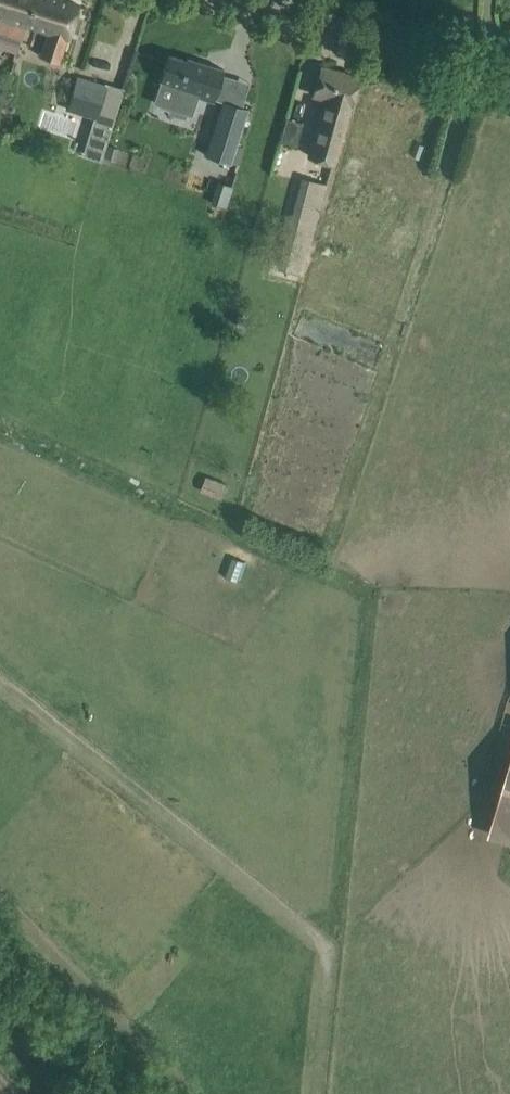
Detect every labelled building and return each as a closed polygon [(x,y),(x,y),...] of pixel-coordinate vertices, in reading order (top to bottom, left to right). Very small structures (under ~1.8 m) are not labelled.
[(10,45),(18,47),(26,24),(34,0),(0,0),(0,42),(10,45)] [(26,24),(54,32),(51,41),(53,42),(48,59),(60,63),(72,25),(79,4),(66,0),(34,0),(26,24)] [(170,52),(160,77),(175,83),(168,105),(189,112),(195,94),(212,100),(223,69),(186,56),(186,58),(170,52)] [(326,98),(309,159),(310,159),(332,165),(339,140),(357,77),(322,67),(322,68),(315,93),(314,95),(326,98)] [(77,77),(67,109),(94,117),(86,143),(105,149),(117,111),(100,106),(107,86),(77,77)] [(221,100),(202,153),(228,164),(247,110),(221,100)] [(301,179),(284,244),(286,244),(307,250),(309,250),(327,185),(301,179)] [(263,266),(266,255),(252,251),(249,263),(263,266)] [(378,368),(388,343),(307,312),(297,337),(378,368)] [(488,835),(509,842),(509,760),(488,835)]
